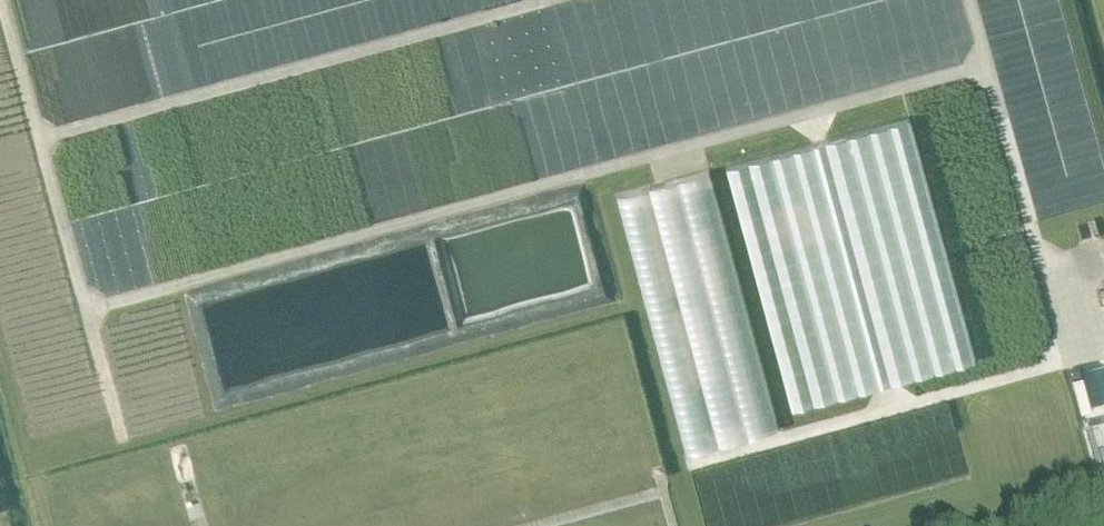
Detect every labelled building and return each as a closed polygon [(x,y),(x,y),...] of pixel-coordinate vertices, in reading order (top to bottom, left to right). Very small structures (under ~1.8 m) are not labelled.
[(976,358),(910,117),(728,166),(793,406),(976,358)] [(710,170),(617,196),(687,454),(780,428),(710,170)]
